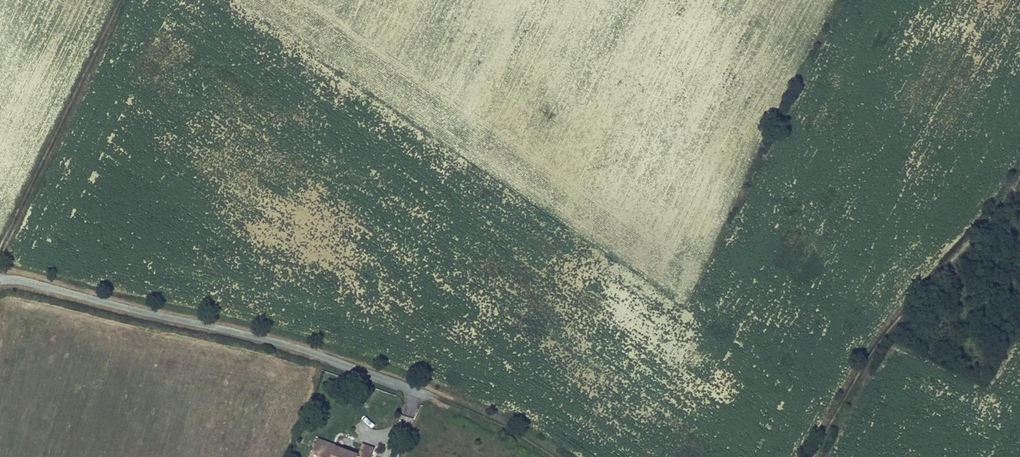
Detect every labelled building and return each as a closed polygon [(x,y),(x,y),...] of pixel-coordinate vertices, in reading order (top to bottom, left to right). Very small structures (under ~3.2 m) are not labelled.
[(362,456),(342,450),(343,448),(326,442),(322,456),(315,453),(314,456),(375,456),(378,449),(366,445),(362,456)]
